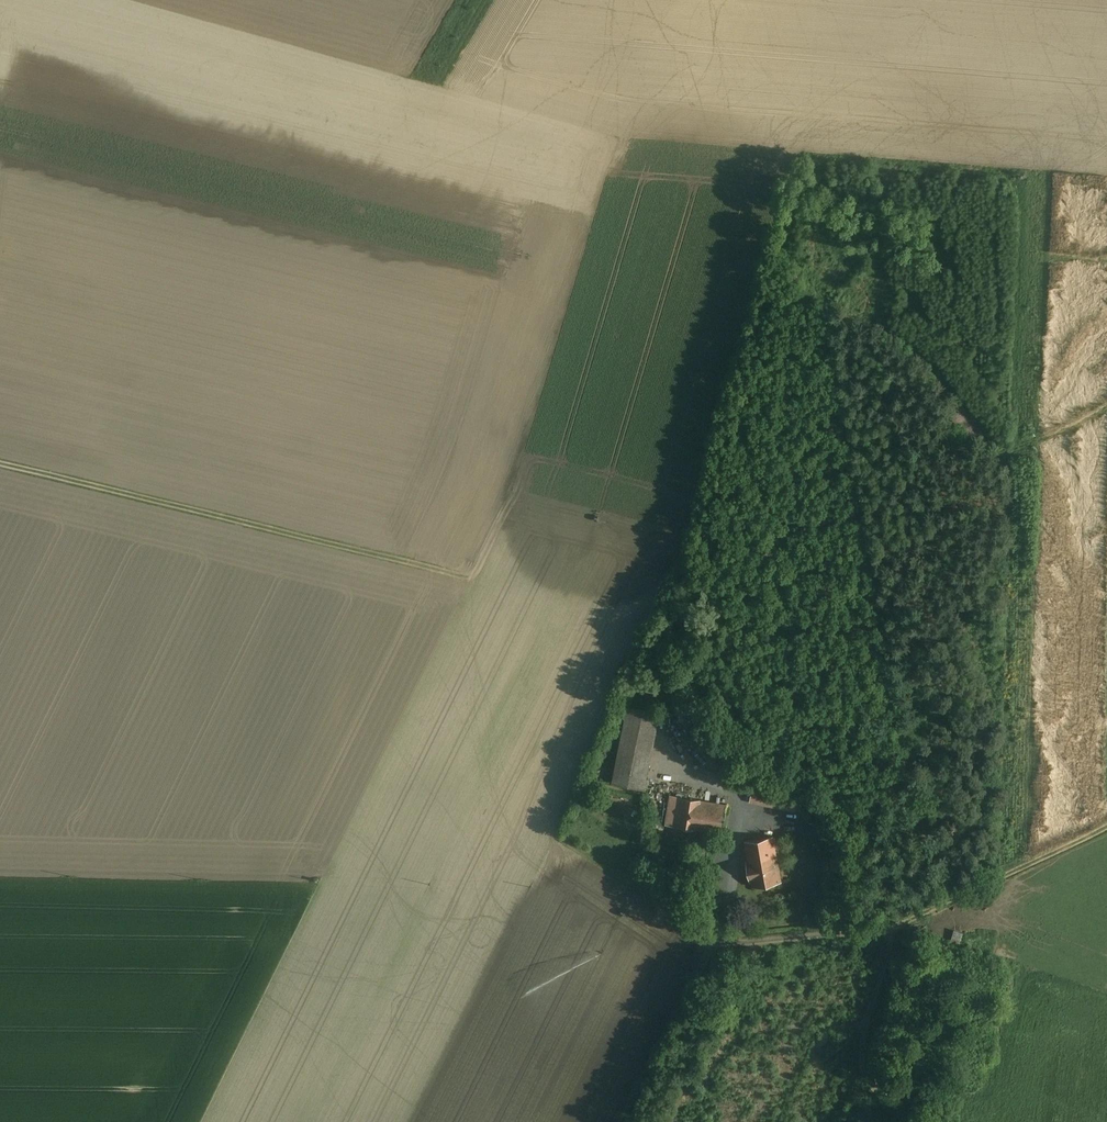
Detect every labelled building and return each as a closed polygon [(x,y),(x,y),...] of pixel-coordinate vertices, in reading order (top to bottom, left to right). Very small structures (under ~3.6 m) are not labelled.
[(658,711),(625,706),(612,781),(646,788),(658,711)] [(796,798),(753,788),(750,801),(794,811),(796,798)] [(701,798),(671,794),(666,825),(695,829),(696,828),(723,832),(728,805),(700,801),(701,798)] [(780,881),(773,837),(747,842),(754,885),(780,881)] [(953,938),(959,941),(962,933),(956,931),(953,938)]
